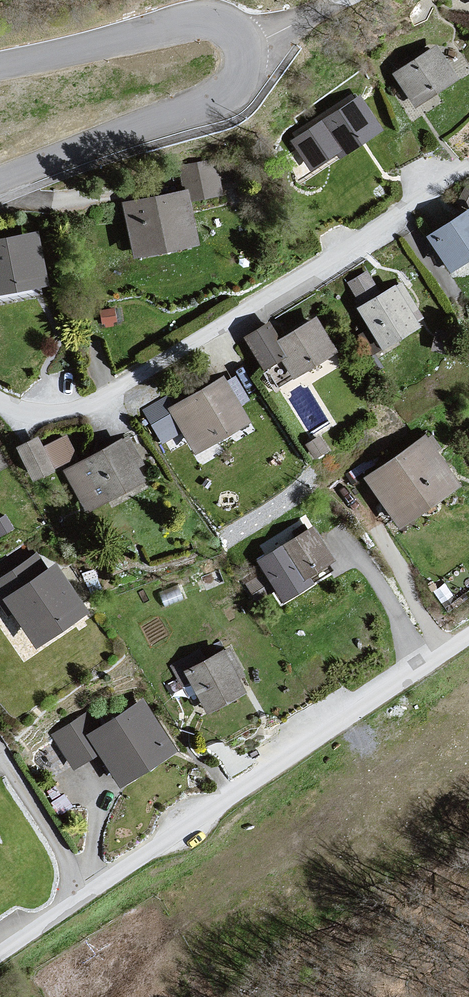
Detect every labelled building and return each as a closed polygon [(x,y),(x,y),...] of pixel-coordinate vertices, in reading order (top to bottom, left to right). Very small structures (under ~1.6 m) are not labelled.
[(438,52),(395,78),(418,109),(462,82),(438,52)] [(359,98),(293,141),(312,169),(338,151),(341,156),(381,130),(359,98)] [(188,192),(126,203),(136,256),(198,244),(188,192)] [(431,237),(458,272),(468,265),(468,215),(431,237)] [(0,241),(0,296),(58,287),(44,234),(0,241)] [(367,273),(346,284),(386,351),(425,328),(401,285),(382,298),(367,273)] [(318,318),(282,341),(271,325),(246,340),(266,372),(285,362),(300,379),(342,352),(318,318)] [(227,379),(166,409),(197,457),(256,423),(227,379)] [(68,429),(43,439),(39,430),(17,438),(31,471),(78,452),(68,429)] [(430,434),(366,479),(406,528),(467,487),(430,434)] [(129,438),(63,472),(88,515),(152,484),(129,438)] [(314,527),(260,560),(284,600),(312,584),(307,576),(334,560),(314,527)] [(0,580),(0,609),(6,616),(13,615),(27,638),(32,636),(42,649),(93,613),(56,569),(48,575),(38,558),(0,580)] [(231,647),(185,671),(210,715),(252,692),(231,647)] [(94,731),(88,736),(101,756),(122,788),(177,751),(143,699),(94,731)] [(72,772),(101,756),(88,736),(94,731),(86,714),(51,737),(72,772)]
